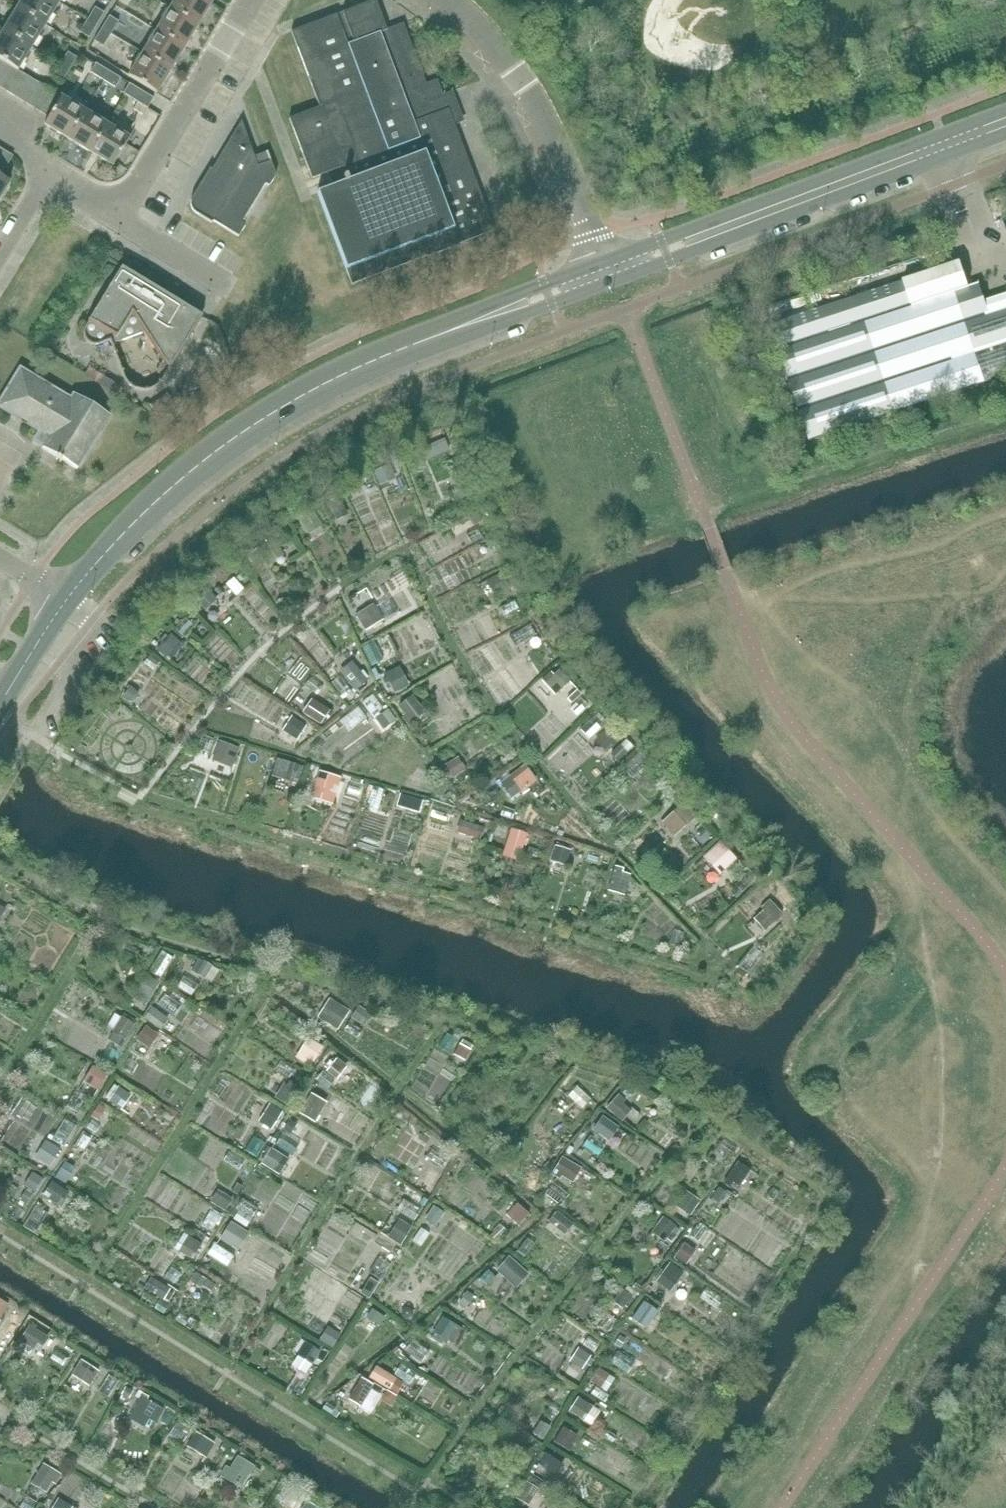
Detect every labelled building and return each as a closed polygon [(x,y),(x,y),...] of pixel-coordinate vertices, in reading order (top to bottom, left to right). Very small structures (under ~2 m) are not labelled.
[(59,2),(55,0),(22,0),(17,8),(46,25),(59,2)] [(207,0),(176,0),(170,9),(198,26),(212,3),(207,0)] [(403,24),(386,30),(375,0),(342,13),(344,17),(338,19),(336,15),(291,32),(319,108),(289,119),(306,165),(312,179),(327,173),(333,187),(317,193),(351,285),(427,257),(427,258),(459,246),(458,245),(494,231),(487,214),(448,110),(442,93),(437,80),(426,84),(403,24)] [(87,19),(97,25),(104,13),(95,7),(87,19)] [(32,47),(46,25),(17,8),(4,30),(32,47)] [(184,48),(198,26),(170,9),(157,32),(184,48)] [(102,28),(111,34),(119,22),(109,16),(102,28)] [(89,38),(97,25),(87,19),(80,32),(89,38)] [(104,46),(111,34),(102,28),(95,41),(104,46)] [(32,47),(4,30),(0,37),(0,60),(9,65),(18,71),(32,47)] [(171,70),(184,48),(157,32),(143,54),(171,70)] [(60,64),(69,70),(77,57),(68,52),(60,64)] [(157,94),(171,70),(143,54),(129,76),(157,94)] [(9,65),(0,60),(0,80),(9,65)] [(103,79),(108,71),(96,63),(91,72),(103,79)] [(62,83),(69,70),(60,64),(53,77),(62,83)] [(18,71),(9,65),(0,80),(0,88),(7,92),(19,71),(18,71)] [(16,98),(28,77),(19,71),(7,92),(16,98)] [(108,71),(103,79),(115,87),(121,78),(108,71)] [(25,103),(38,83),(28,77),(16,98),(25,103)] [(34,109),(47,88),(38,83),(25,103),(34,109)] [(147,109),(153,99),(130,84),(124,94),(147,109)] [(49,118),(61,97),(51,91),(39,112),(49,118)] [(67,139),(84,111),(61,97),(49,118),(44,125),(67,139)] [(89,152),(106,124),(84,111),(67,139),(89,152)] [(250,146),(241,122),(212,170),(210,169),(203,180),(205,182),(201,188),(199,187),(192,198),(191,201),(190,205),(191,209),(193,212),(196,214),(212,223),(213,221),(238,237),(245,226),(241,224),(248,213),(265,185),(269,187),(276,176),(267,152),(266,152),(270,162),(257,167),(253,154),(247,151),(250,146)] [(130,138),(129,138),(106,124),(89,152),(112,166),(130,138)] [(13,156),(3,151),(0,156),(0,176),(1,176),(13,156)] [(0,176),(0,198),(10,182),(1,176),(0,176)] [(1005,376),(1005,294),(985,301),(979,283),(969,287),(961,262),(903,281),(771,324),(810,441),(1005,376)] [(186,307),(185,306),(122,268),(85,328),(83,332),(84,337),(86,341),(90,344),(94,346),(99,345),(109,341),(123,377),(124,379),(125,381),(126,383),(128,385),(129,386),(131,388),(136,390),(142,391),(148,391),(154,389),(158,385),(162,381),(200,318),(201,316),(192,311),(191,309),(188,307),(186,307)] [(20,370),(5,396),(0,404),(0,407),(39,431),(32,443),(57,458),(56,460),(57,461),(58,459),(61,460),(59,462),(60,463),(62,461),(77,470),(108,418),(74,397),(71,401),(20,370)] [(260,575),(232,568),(227,588),(254,595),(260,575)] [(361,606),(370,624),(402,607),(393,589),(361,606)] [(516,630),(526,644),(546,629),(536,615),(516,630)] [(405,659),(387,671),(398,689),(417,678),(405,659)] [(564,691),(579,675),(564,661),(549,676),(564,691)] [(357,728),(390,700),(377,685),(344,714),(357,728)] [(420,689),(404,698),(416,718),(432,709),(420,689)] [(311,700),(308,709),(327,716),(331,707),(311,700)] [(287,721),(303,733),(314,719),(298,706),(287,721)] [(618,720),(603,729),(609,739),(624,730),(618,720)] [(224,732),(216,754),(237,761),(245,740),(224,732)] [(458,774),(474,763),(465,748),(449,759),(458,774)] [(298,778),(305,757),(281,750),(275,771),(298,778)] [(340,795),(347,768),(324,762),(317,788),(340,795)] [(415,790),(412,804),(430,808),(433,793),(415,790)] [(438,800),(436,810),(455,814),(458,804),(438,800)] [(696,800),(670,811),(677,828),(703,817),(696,800)] [(466,812),(461,825),(484,832),(488,819),(466,812)] [(511,848),(528,853),(536,826),(518,822),(511,848)] [(710,851),(728,870),(746,853),(729,834),(710,851)] [(560,839),(559,856),(574,856),(574,839),(560,839)] [(777,893),(756,916),(772,931),(793,908),(777,893)] [(152,998),(165,974),(152,968),(140,992),(152,998)] [(170,1022),(184,997),(167,988),(161,1000),(158,998),(151,1011),(170,1022)] [(336,989),(322,1008),(344,1023),(358,1003),(336,989)] [(360,1002),(347,1023),(362,1033),(375,1012),(360,1002)] [(117,1007),(113,1023),(132,1028),(136,1012),(117,1007)] [(149,1017),(138,1039),(155,1047),(165,1025),(149,1017)] [(100,1058),(88,1071),(102,1084),(114,1071),(100,1058)] [(290,1075),(281,1090),(295,1099),(304,1084),(290,1075)] [(583,1106),(598,1095),(583,1075),(568,1086),(583,1106)] [(70,1098),(80,1105),(90,1091),(79,1084),(70,1098)] [(320,1086),(306,1104),(323,1117),(336,1099),(320,1086)] [(612,1102),(633,1116),(644,1100),(624,1086),(612,1102)] [(98,1107),(114,1116),(120,1105),(103,1097),(98,1107)] [(278,1138),(266,1158),(286,1169),(308,1129),(288,1118),(293,1107),(275,1097),(264,1116),(279,1124),(273,1135),(278,1138)] [(604,1152),(628,1123),(612,1109),(587,1138),(604,1152)] [(40,1155),(61,1162),(78,1116),(68,1112),(59,1136),(49,1132),(40,1155)] [(81,1139),(94,1144),(99,1130),(86,1125),(81,1139)] [(567,1149),(558,1168),(581,1179),(590,1160),(567,1149)] [(743,1183),(756,1163),(742,1154),(729,1174),(743,1183)] [(60,1169),(71,1176),(79,1165),(68,1157),(60,1169)] [(437,1185),(446,1165),(435,1160),(427,1181),(437,1185)] [(28,1178),(41,1185),(49,1170),(36,1163),(28,1178)] [(42,1225),(58,1198),(65,1202),(75,1185),(55,1173),(29,1217),(42,1225)] [(560,1174),(549,1187),(563,1198),(574,1186),(560,1174)] [(716,1193),(725,1198),(732,1184),(723,1179),(716,1193)] [(693,1183),(681,1196),(696,1209),(707,1195),(693,1183)] [(222,1186),(216,1196),(232,1205),(238,1194),(222,1186)] [(249,1192),(239,1213),(254,1220),(263,1198),(249,1192)] [(438,1197),(429,1213),(441,1220),(450,1204),(438,1197)] [(215,1201),(207,1216),(218,1222),(227,1207),(215,1201)] [(568,1207),(554,1217),(568,1235),(581,1225),(568,1207)] [(667,1208),(656,1226),(673,1236),(684,1219),(667,1208)] [(395,1230),(407,1238),(418,1220),(406,1213),(395,1230)] [(235,1214),(226,1236),(220,1233),(210,1255),(237,1266),(256,1223),(235,1214)] [(200,1252),(209,1236),(191,1226),(182,1242),(200,1252)] [(679,1249),(693,1258),(703,1243),(689,1234),(679,1249)] [(490,1321),(531,1261),(512,1249),(494,1276),(484,1269),(462,1302),(490,1321)] [(677,1253),(660,1275),(675,1286),(692,1265),(677,1253)] [(384,1291),(388,1273),(374,1270),(370,1288),(384,1291)] [(647,1291),(636,1309),(649,1317),(660,1299),(647,1291)] [(10,1302),(0,1297),(0,1317),(1,1318),(10,1302)] [(439,1330),(461,1340),(470,1321),(449,1310),(439,1330)] [(379,1318),(367,1311),(361,1321),(373,1329),(379,1318)] [(584,1338),(569,1365),(583,1372),(597,1345),(584,1338)] [(600,1375),(596,1388),(611,1392),(611,1391),(632,1397),(638,1377),(632,1375),(637,1356),(618,1350),(614,1364),(600,1360),(596,1374),(600,1375)] [(72,1378),(95,1391),(83,1413),(96,1420),(123,1372),(86,1352),(72,1378)] [(380,1359),(374,1373),(398,1383),(402,1373),(421,1381),(427,1368),(404,1358),(400,1367),(380,1359)] [(574,1404),(591,1414),(601,1398),(584,1388),(574,1404)] [(567,1418),(559,1435),(575,1443),(584,1427),(567,1418)] [(201,1424),(192,1441),(216,1454),(225,1438),(201,1424)] [(238,1445),(226,1470),(250,1482),(262,1457),(238,1445)] [(55,1487),(66,1464),(47,1455),(36,1478),(55,1487)] [(37,1505),(42,1493),(29,1489),(25,1501),(37,1505)] [(85,1504),(63,1491),(54,1507),(83,1507),(85,1504)]
